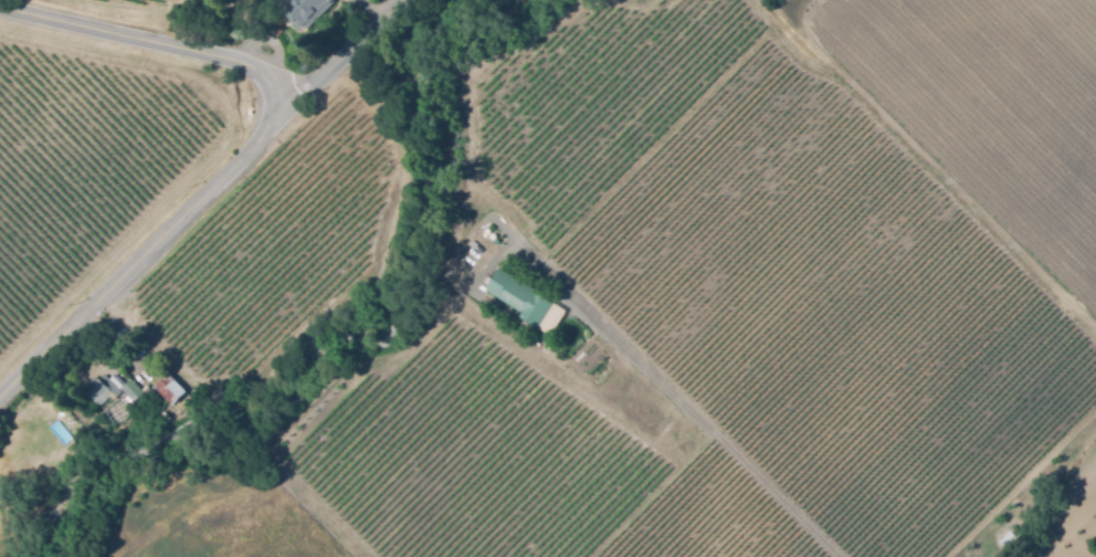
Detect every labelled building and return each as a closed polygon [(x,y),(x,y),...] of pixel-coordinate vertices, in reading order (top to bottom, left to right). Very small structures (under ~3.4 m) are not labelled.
[(282,8),(289,0),(337,0),(313,27),(302,17),(297,21),(282,8)] [(540,328),(523,317),(525,313),(489,290),(503,269),(556,302),(540,328)] [(171,407),(154,389),(168,375),(185,393),(171,407)] [(101,409),(83,392),(95,379),(97,381),(103,376),(118,390),(128,380),(143,393),(131,404),(119,392),(112,401),(108,399),(107,400),(108,401),(101,409)] [(160,427),(154,418),(162,412),(168,421),(160,427)] [(1020,533),(1004,548),(995,539),(1011,524),(1020,533)]
